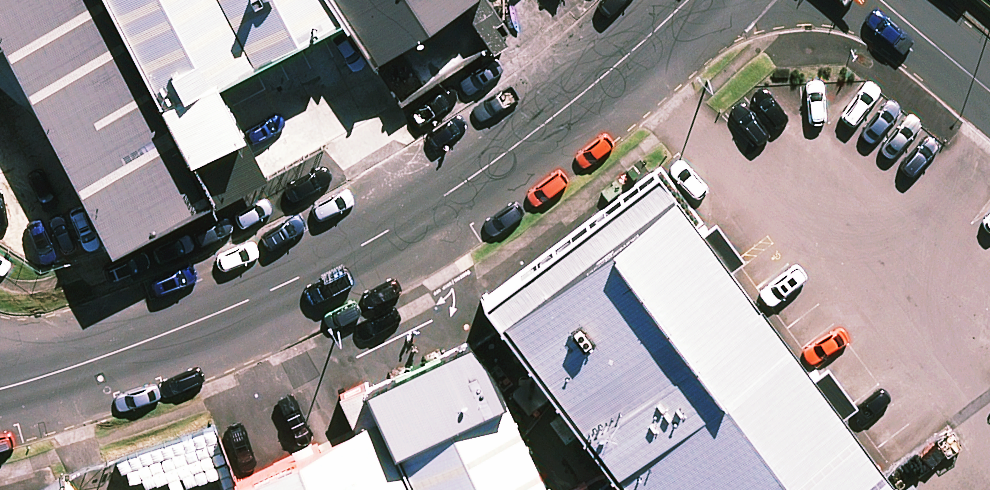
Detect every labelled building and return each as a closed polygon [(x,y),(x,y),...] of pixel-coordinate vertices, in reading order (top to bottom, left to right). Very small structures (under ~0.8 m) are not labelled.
[(114,223),(215,170),(169,83),(125,0),(0,0),(0,9),(114,223)] [(169,83),(252,39),(231,0),(125,0),(169,83)] [(252,39),(329,0),(231,0),(252,39)] [(384,26),(422,0),(367,0),(384,26)] [(670,173),(500,304),(649,489),(918,489),(670,173)] [(488,327),(375,381),(427,489),(566,489),(488,327)] [(375,381),(222,453),(239,489),(427,489),(375,381)]
